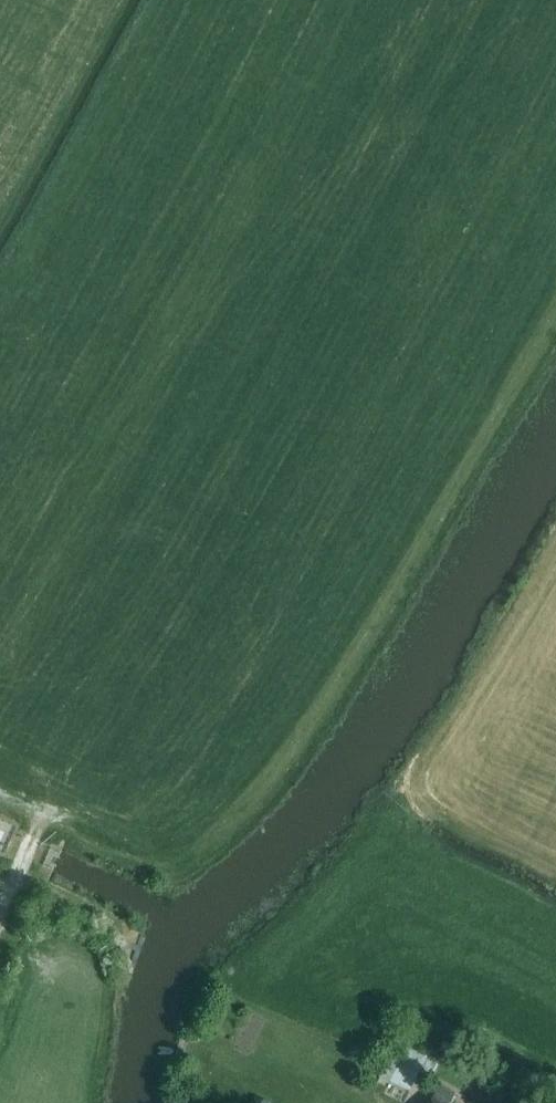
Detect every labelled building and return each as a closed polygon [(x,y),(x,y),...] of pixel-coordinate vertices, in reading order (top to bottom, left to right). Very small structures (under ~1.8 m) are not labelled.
[(9,847),(21,825),(0,815),(0,843),(9,847)] [(403,1057),(391,1052),(378,1076),(395,1085),(410,1092),(416,1079),(429,1086),(435,1073),(403,1057)] [(456,1094),(438,1086),(430,1102),(451,1102),(456,1094)]
